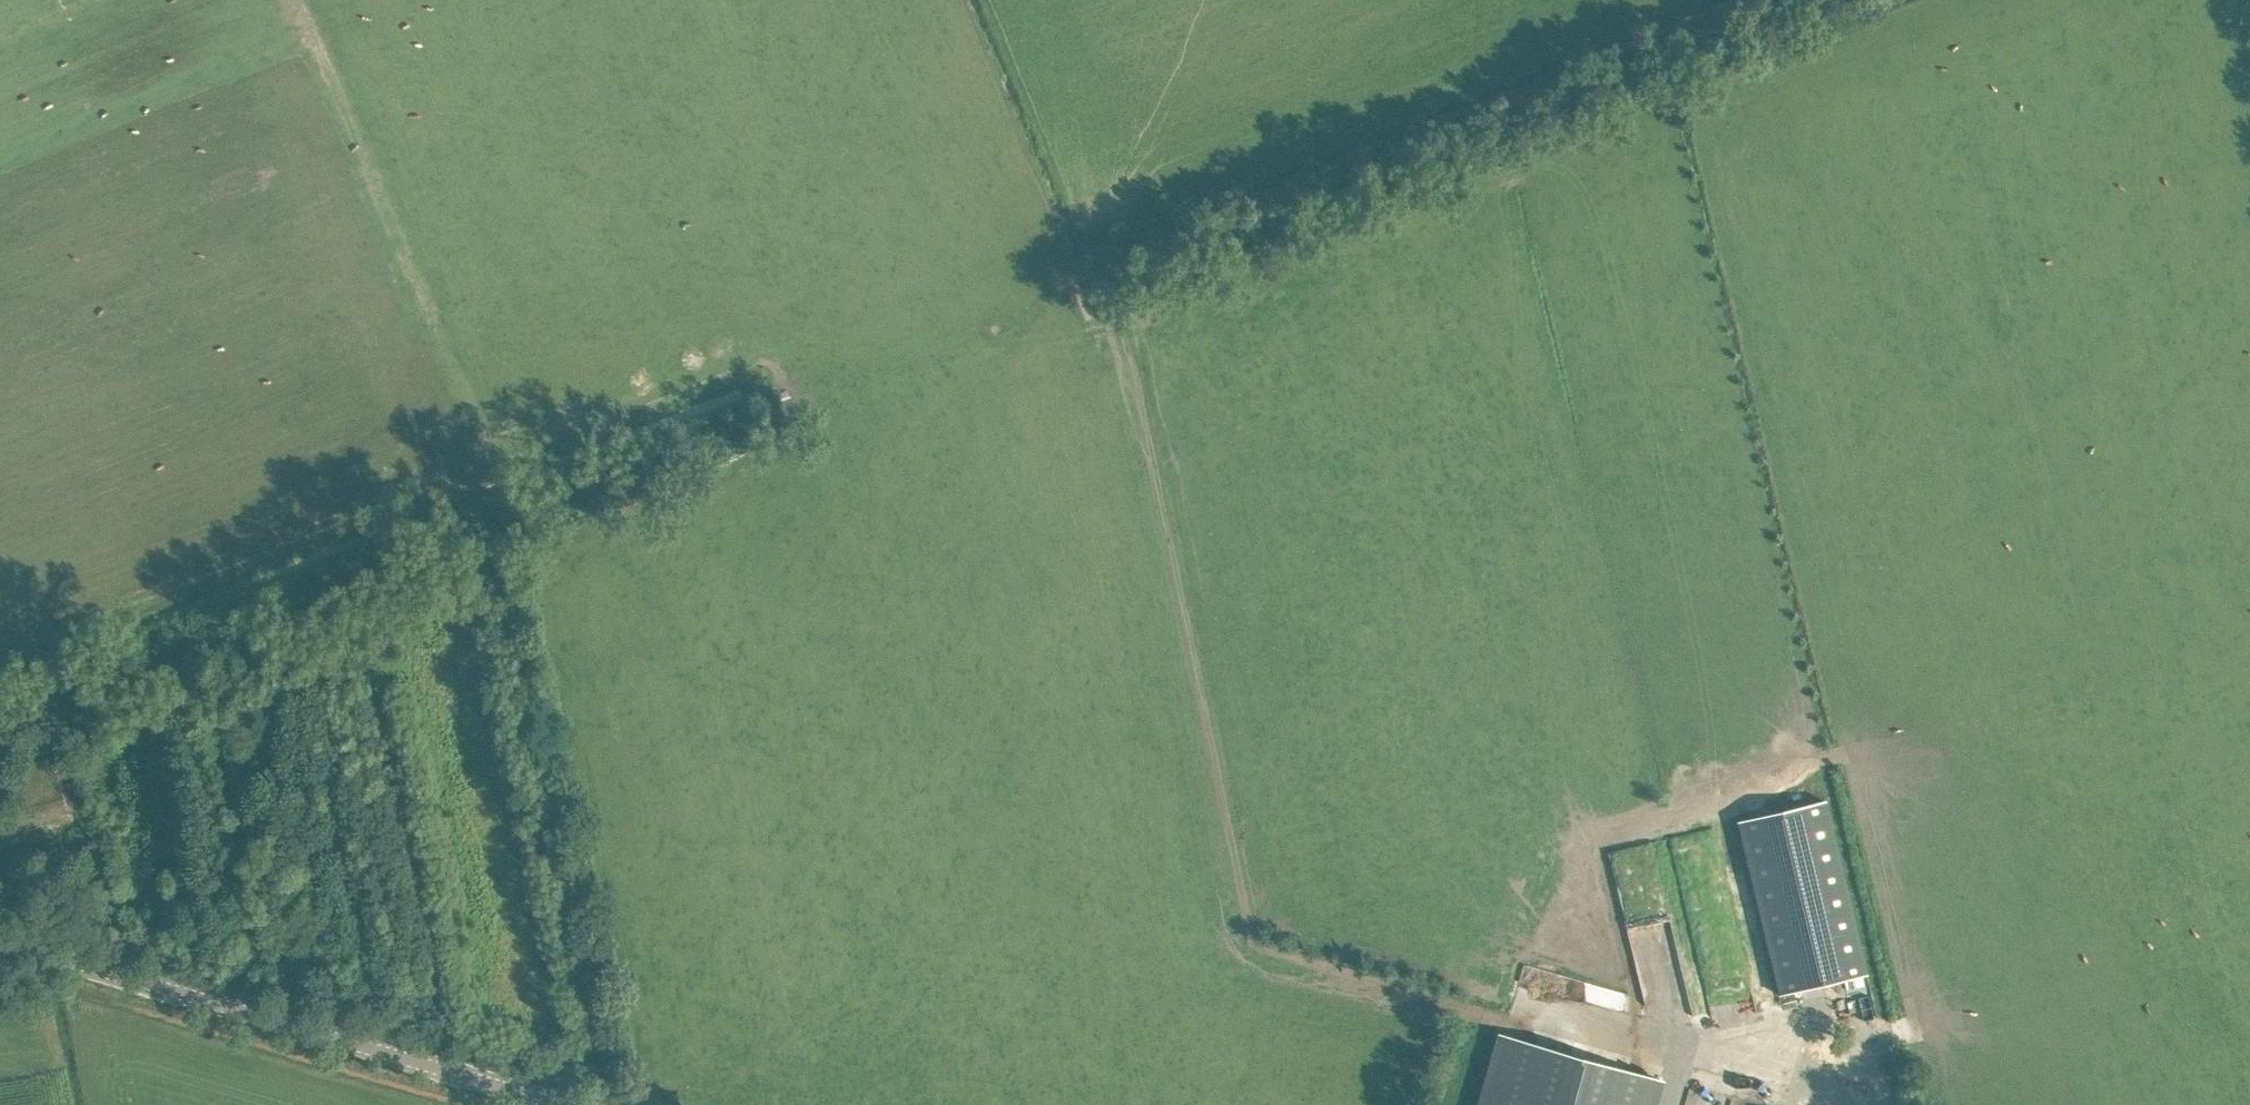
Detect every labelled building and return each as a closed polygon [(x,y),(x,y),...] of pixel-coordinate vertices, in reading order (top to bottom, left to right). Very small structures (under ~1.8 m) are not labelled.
[(1738,821),(1780,994),(1867,974),(1825,800),(1738,821)] [(1533,989),(1529,1000),(1557,1009),(1561,998),(1533,989)] [(1660,1079),(1503,1034),(1483,1104),(1652,1104),(1660,1079)] [(1722,1096),(1690,1096),(1690,1104),(1722,1104),(1722,1096)]
